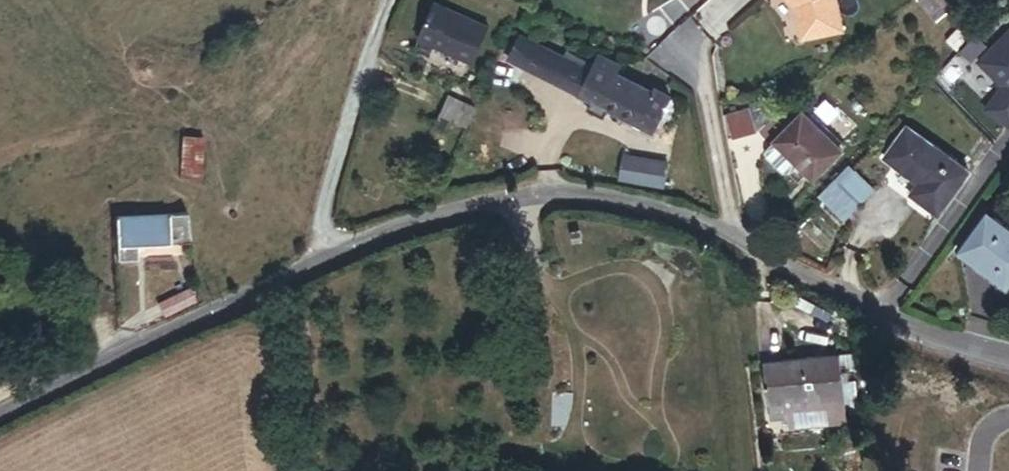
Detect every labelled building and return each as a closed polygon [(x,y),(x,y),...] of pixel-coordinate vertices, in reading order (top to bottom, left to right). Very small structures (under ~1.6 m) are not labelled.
[(492,19),(447,0),(435,0),(421,32),(476,56),(492,19)] [(793,11),(801,41),(842,30),(834,0),(782,0),(793,11)] [(594,98),(655,128),(674,90),(657,82),(655,85),(620,68),(624,60),(601,48),(593,63),(525,29),(512,57),(581,92),(577,100),(590,106),(594,98)] [(982,31),(965,49),(978,62),(995,45),(982,31)] [(468,123),(475,107),(449,95),(441,112),(468,123)] [(738,140),(762,133),(755,109),(731,116),(738,140)] [(830,159),(834,162),(847,146),(806,112),(780,143),(817,174),(830,159)] [(972,171),(913,122),(888,152),(921,179),(912,189),(938,211),(972,171)] [(186,175),(204,177),(209,135),(191,133),(186,175)] [(629,160),(624,159),(622,172),(662,180),(664,167),(629,160)] [(821,177),(834,162),(830,159),(817,174),(821,177)] [(842,175),(825,192),(851,217),(880,187),(861,168),(848,182),(842,175)] [(120,212),(123,256),(143,255),(142,246),(148,245),(148,240),(192,237),(190,207),(120,212)] [(987,210),(959,250),(1003,281),(1008,273),(1008,225),(987,210)] [(198,295),(192,284),(162,299),(168,311),(198,295)] [(852,360),(836,362),(837,375),(853,373),(852,360)] [(836,361),(761,369),(765,411),(782,409),(840,403),(839,389),(837,375),(836,362),(836,361)] [(850,388),(839,389),(840,403),(841,416),(853,415),(850,388)] [(841,416),(840,403),(782,409),(784,425),(785,436),(843,430),(841,416)] [(784,425),(782,409),(765,411),(767,426),(784,425)]
